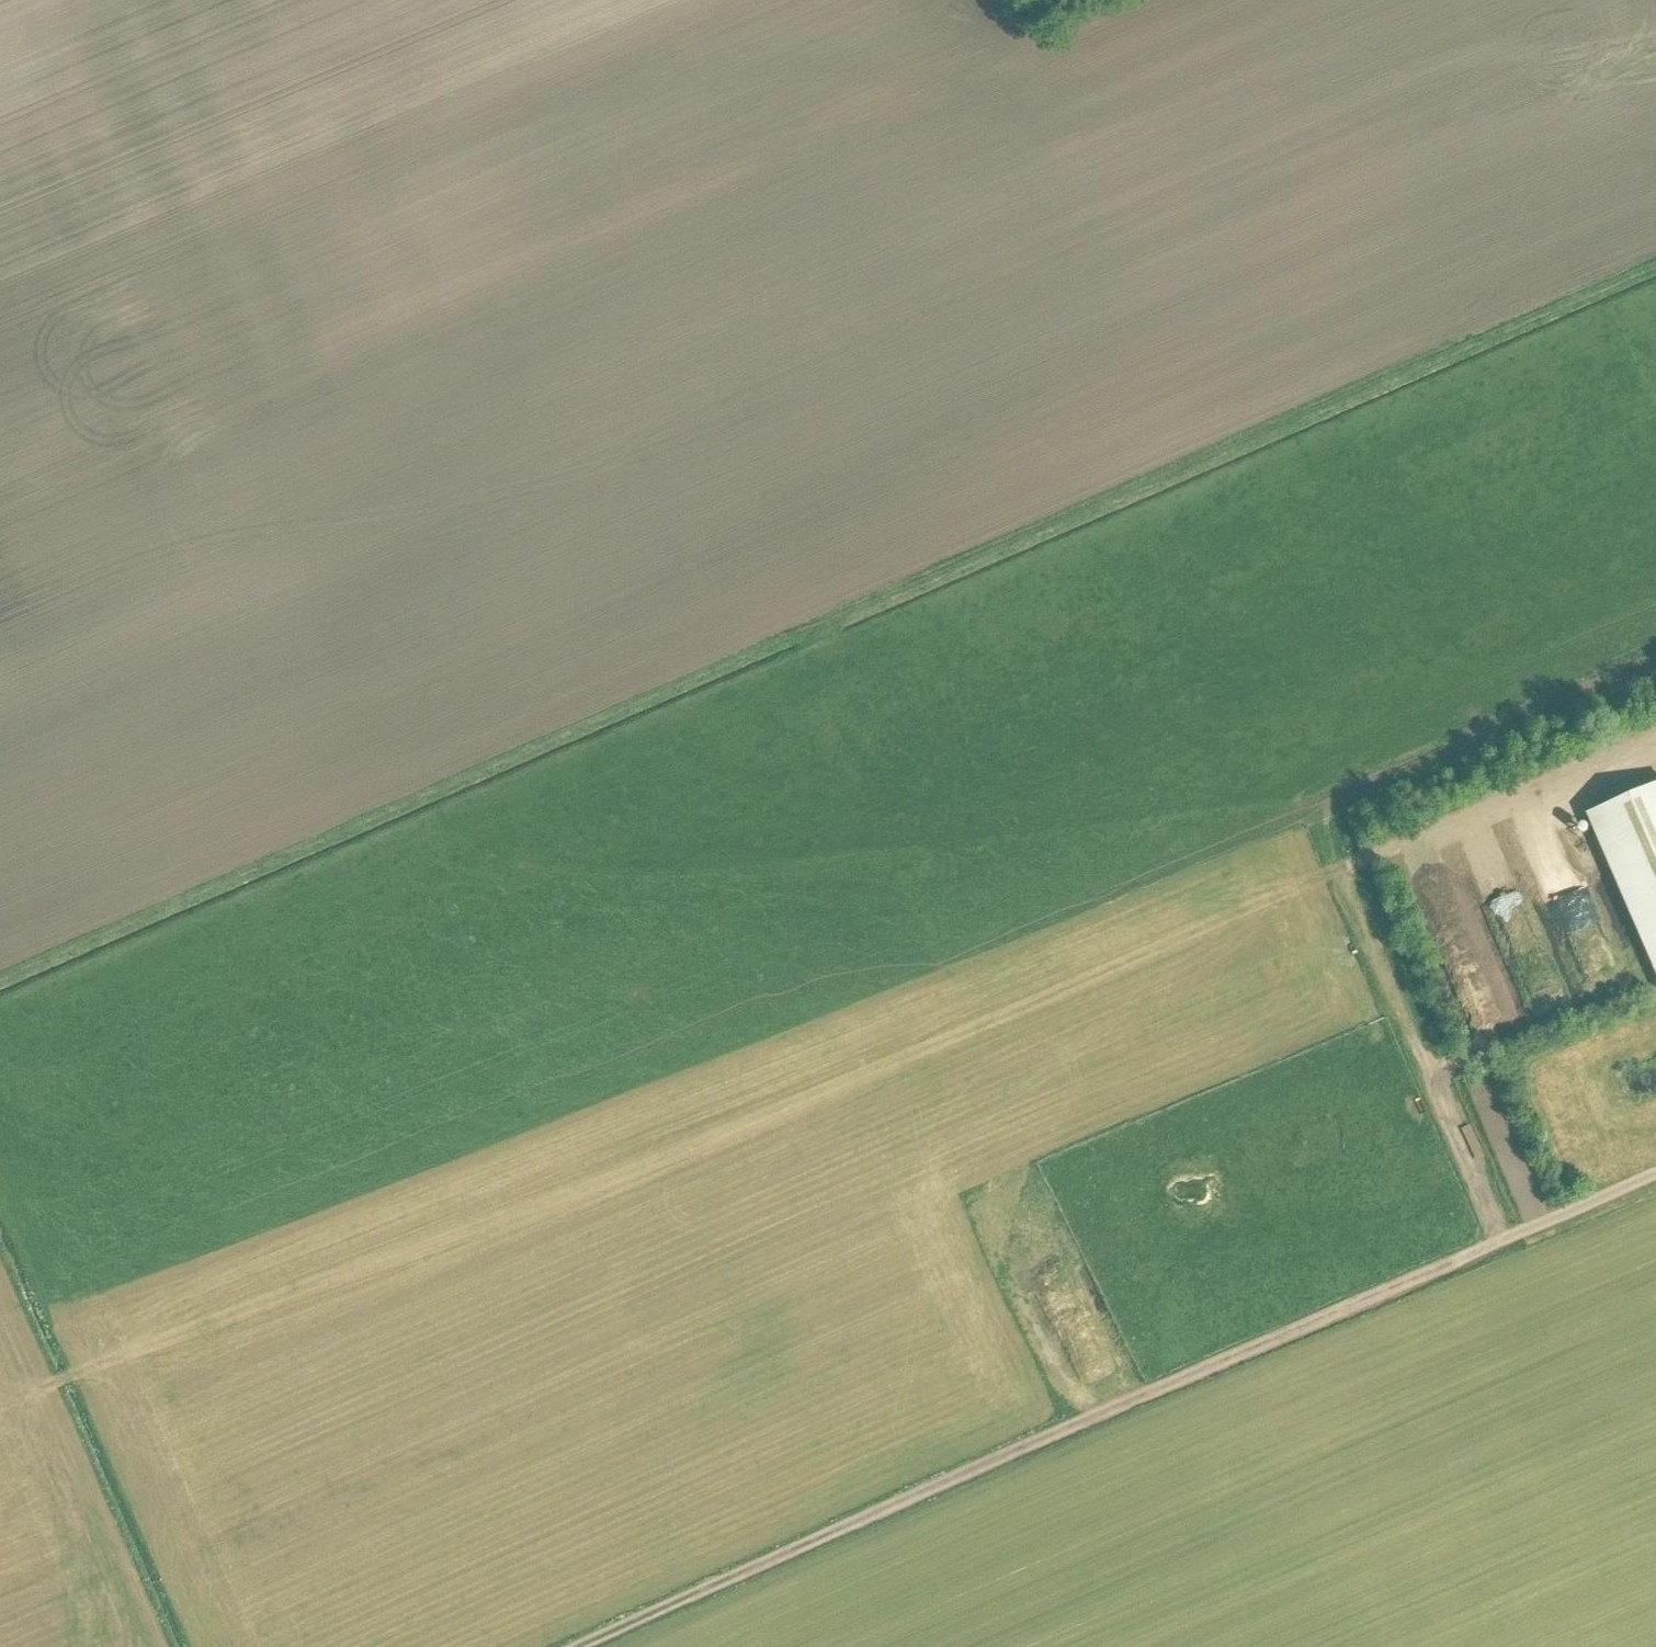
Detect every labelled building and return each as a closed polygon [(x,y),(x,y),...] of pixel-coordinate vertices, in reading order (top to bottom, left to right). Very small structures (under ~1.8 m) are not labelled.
[(1587,817),(1655,976),(1655,787),(1587,817)]
